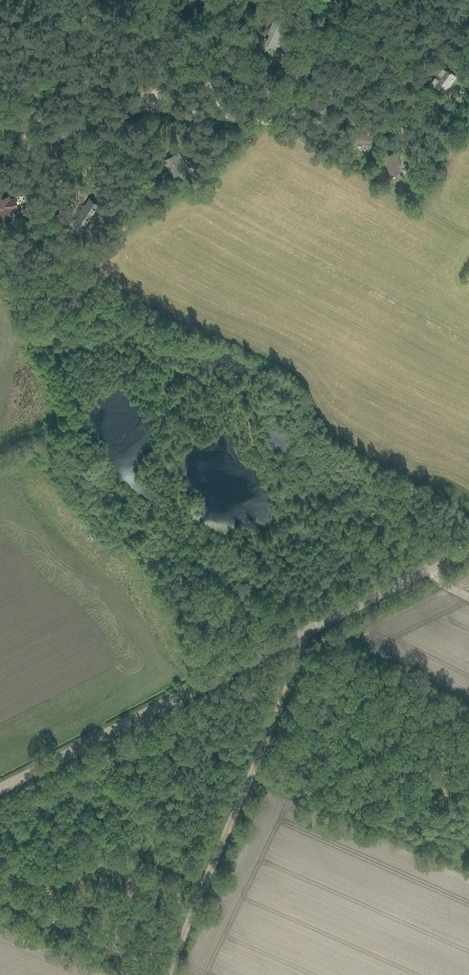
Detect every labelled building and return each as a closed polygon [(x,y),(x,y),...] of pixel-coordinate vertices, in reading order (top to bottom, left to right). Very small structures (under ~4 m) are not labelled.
[(288,27),(272,21),(267,33),(269,34),(265,42),(275,46),(276,43),(280,45),(288,27)] [(442,66),(430,82),(440,89),(452,73),(442,66)] [(373,132),(368,131),(368,134),(356,132),(355,143),(371,145),(373,132)] [(189,169),(180,151),(164,159),(174,177),(189,169)] [(402,164),(399,152),(385,155),(390,175),(400,172),(398,164),(402,164)] [(9,196),(0,197),(1,203),(0,203),(0,215),(4,215),(4,213),(12,211),(12,209),(18,208),(16,197),(10,198),(9,196)] [(90,197),(74,222),(83,228),(99,204),(90,197)]
